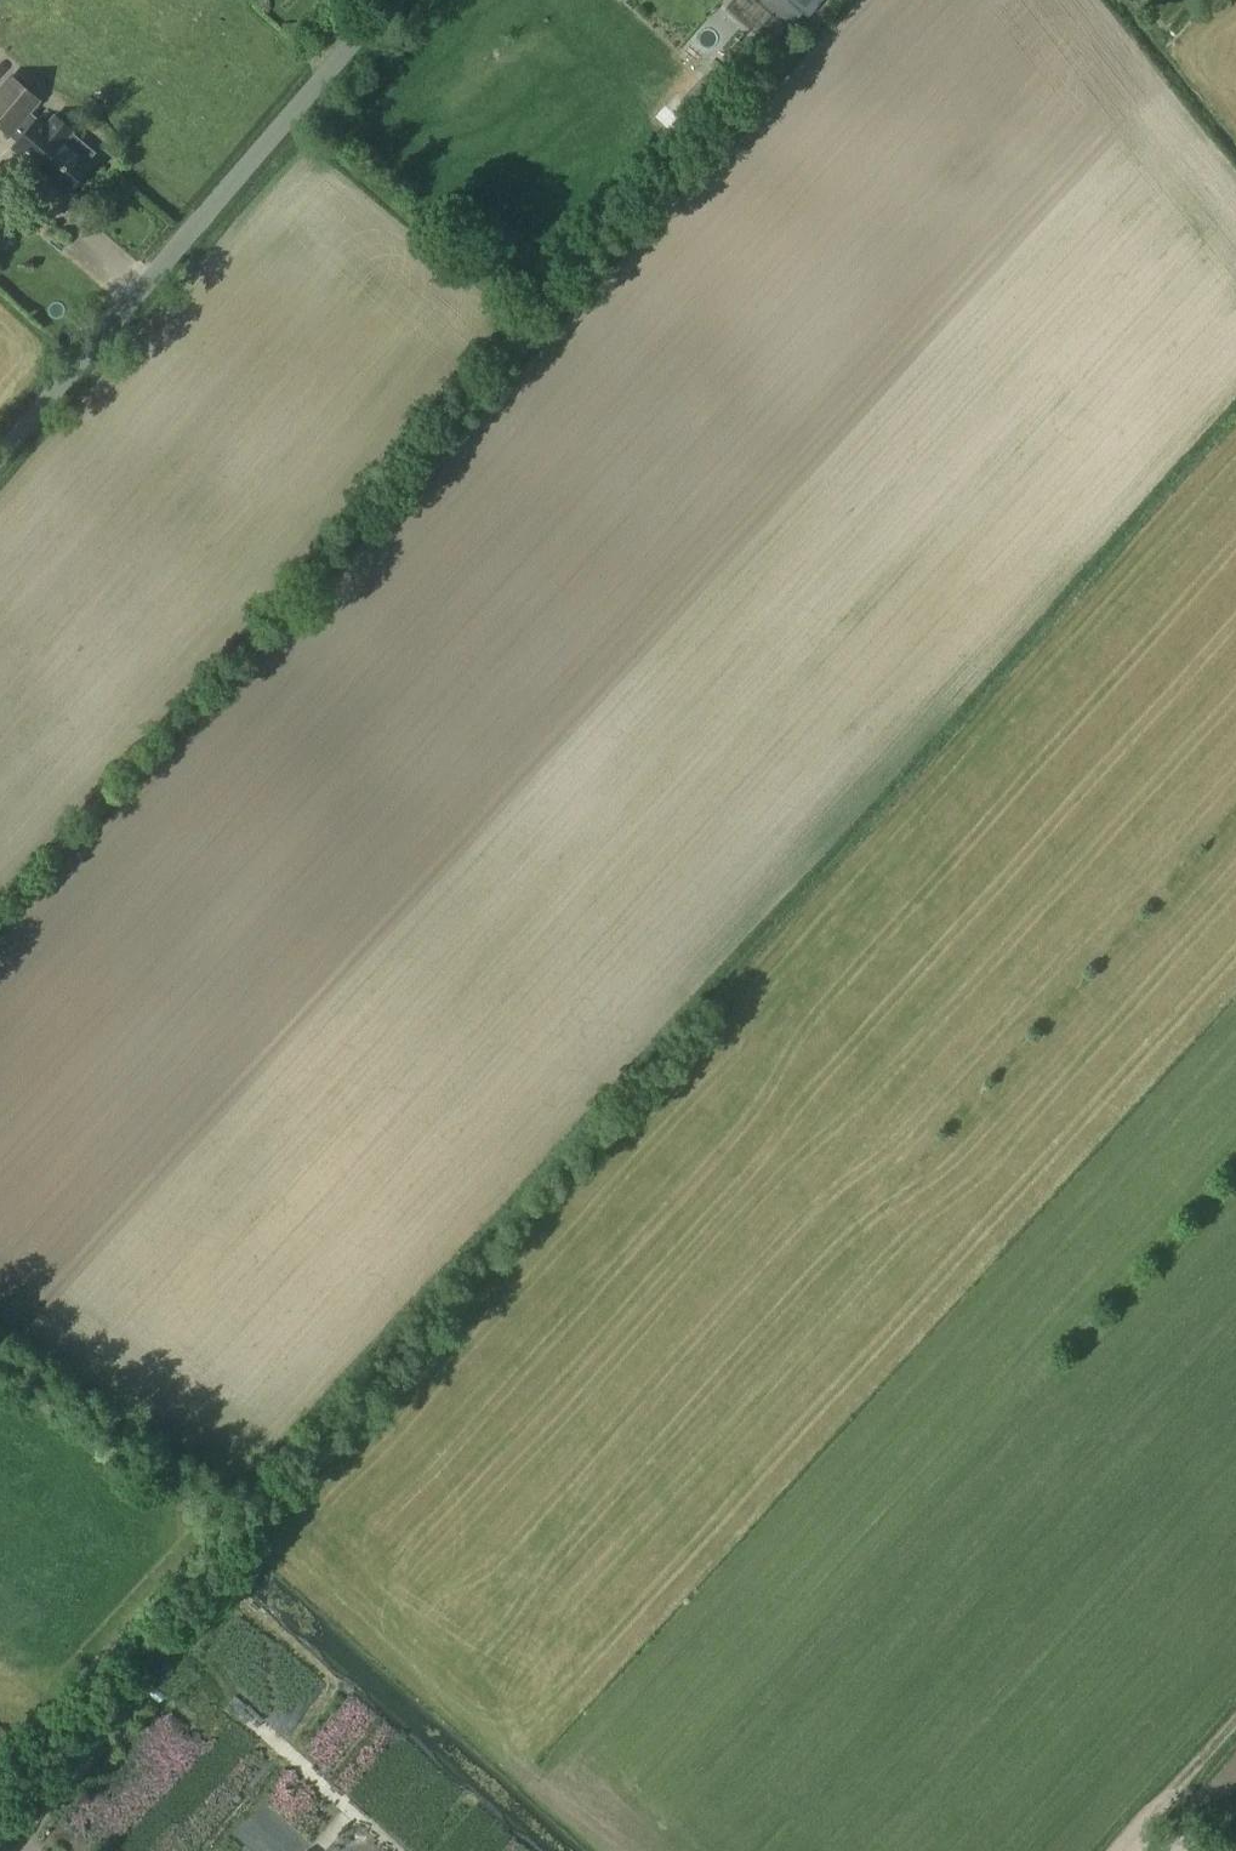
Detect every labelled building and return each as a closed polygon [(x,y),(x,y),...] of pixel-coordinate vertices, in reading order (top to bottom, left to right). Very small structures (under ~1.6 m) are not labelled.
[(811,19),(826,0),(789,0),(811,19)] [(9,52),(0,40),(0,59),(9,52)] [(0,89),(0,126),(10,134),(19,142),(14,149),(37,168),(35,170),(33,173),(48,186),(50,183),(52,181),(66,193),(89,165),(85,162),(93,152),(70,133),(71,131),(54,116),(45,128),(28,113),(38,101),(10,77),(0,89)] [(11,181),(0,171),(0,192),(11,181)] [(53,266),(57,250),(42,245),(37,261),(53,266)] [(56,1601),(64,1608),(81,1590),(72,1582),(56,1601)]
